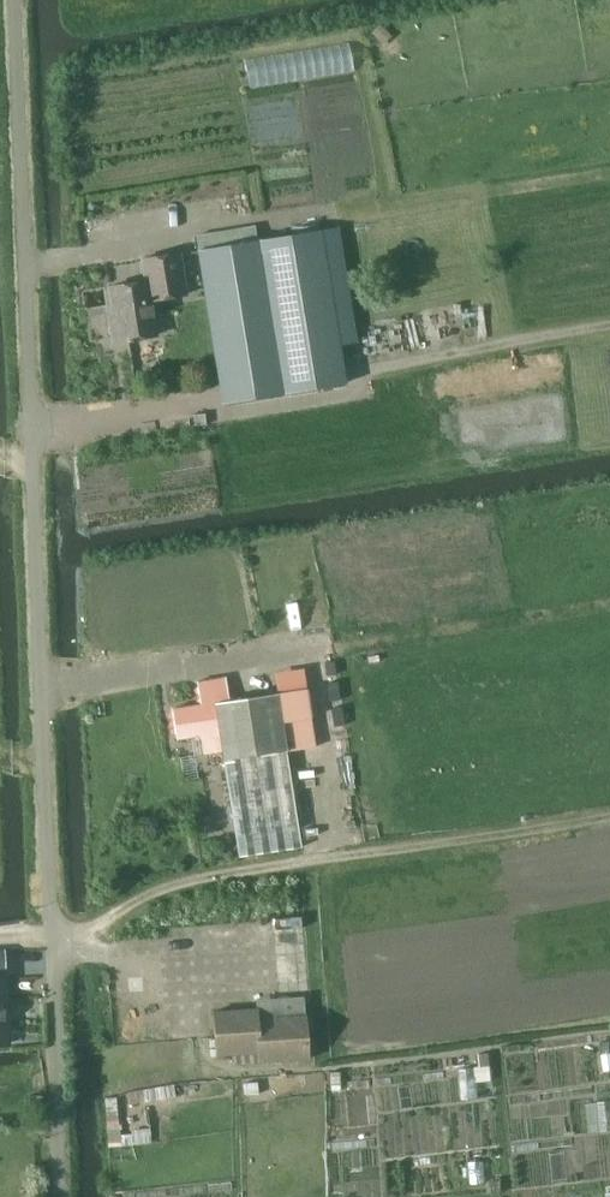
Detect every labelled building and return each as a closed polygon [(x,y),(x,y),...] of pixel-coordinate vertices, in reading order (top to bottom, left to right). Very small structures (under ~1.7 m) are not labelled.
[(201,245),(257,234),(255,222),(198,232),(201,245)] [(347,383),(322,228),(197,248),(222,403),(347,383)] [(157,335),(152,302),(159,301),(189,295),(182,252),(143,258),(148,279),(109,286),(112,303),(106,305),(112,343),(119,342),(157,335)] [(317,746),(307,687),(228,700),(224,677),(211,680),(197,682),(201,704),(172,709),(177,738),(201,734),(204,752),(222,749),(239,856),(302,846),(287,750),(317,746)] [(258,1052),(259,1062),(309,1059),(305,997),(277,999),(278,1016),(258,1017),(257,1008),(212,1011),(216,1056),(258,1052)] [(127,1092),(129,1105),(156,1100),(153,1088),(143,1089),(127,1092)] [(104,1098),(108,1147),(121,1146),(152,1143),(150,1127),(132,1129),(132,1134),(120,1135),(116,1098),(104,1098)]
